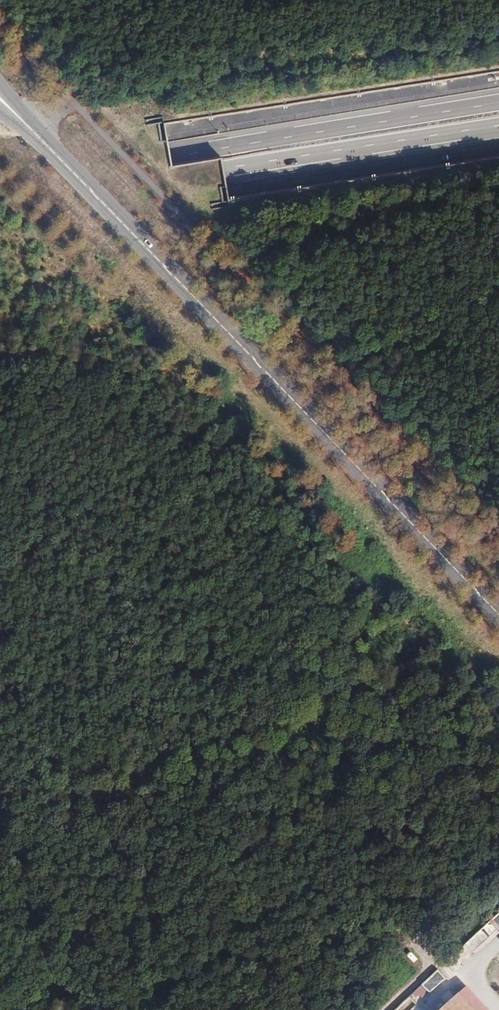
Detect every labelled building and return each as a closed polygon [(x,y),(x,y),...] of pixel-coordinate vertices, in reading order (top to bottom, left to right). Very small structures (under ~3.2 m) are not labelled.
[(498,938),(498,917),(449,965),(460,976),(498,938)] [(435,996),(426,987),(402,1009),(420,1009),(435,996)] [(443,1009),(479,1009),(462,992),(443,1009)]
